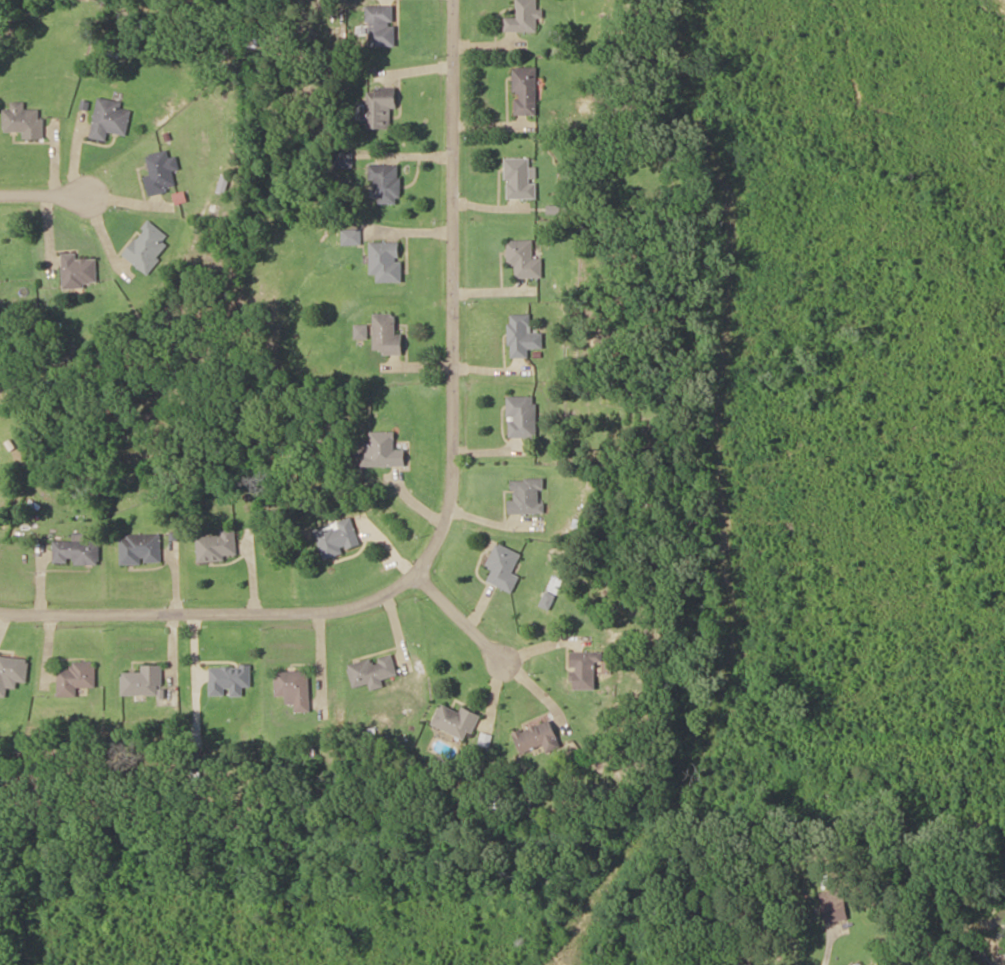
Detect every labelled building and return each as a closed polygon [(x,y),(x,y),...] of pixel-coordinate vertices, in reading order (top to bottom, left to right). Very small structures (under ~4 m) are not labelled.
[(539,0),(517,0),(517,18),(505,18),(505,33),(539,33),(539,0)] [(368,47),(395,47),(395,6),(368,6),(368,47)] [(538,68),(514,68),(514,115),(538,115),(538,68)] [(367,129),(392,129),(392,109),(398,109),(398,88),(368,88),(368,107),(362,107),(362,122),(367,122),(367,129)] [(109,132),(127,136),(132,111),(121,109),(123,103),(98,98),(91,139),(107,142),(109,132)] [(4,109),(4,133),(24,133),(24,140),(43,140),(44,110),(25,110),(25,103),(12,102),(12,110),(4,109)] [(173,172),(180,170),(177,157),(170,159),(168,151),(147,156),(152,177),(146,179),(149,196),(177,190),(173,172)] [(354,168),(354,153),(335,153),(335,168),(354,168)] [(538,200),(538,184),(534,184),(534,169),(531,169),(531,159),(506,159),(506,200),(538,200)] [(371,181),(376,181),(376,205),(401,205),(401,165),(371,165),(371,181)] [(173,240),(148,222),(124,256),(148,274),(173,240)] [(362,230),(343,230),(343,246),(362,246),(362,230)] [(508,266),(516,266),(516,279),(544,279),(544,259),(534,259),(534,242),(508,242),(508,266)] [(403,283),(403,243),(371,243),(371,276),(377,276),(377,283),(403,283)] [(78,255),(63,255),(63,287),(97,287),(97,259),(78,260),(78,255)] [(404,335),(398,335),(398,315),(375,315),(375,355),(404,355),(404,335)] [(510,316),(511,359),(530,359),(530,350),(545,349),(544,334),(531,334),(531,315),(510,316)] [(538,438),(538,398),(509,398),(509,438),(538,438)] [(406,468),(406,451),(396,451),(396,432),(369,432),(369,457),(362,457),(362,468),(406,468)] [(545,479),(512,480),(512,501),(510,501),(510,515),(545,514),(545,479)] [(315,530),(324,559),(361,548),(352,519),(315,530)] [(198,563),(225,562),(225,557),(237,556),(236,529),(220,529),(221,537),(198,537),(198,563)] [(161,535),(121,535),(121,565),(161,565),(161,535)] [(54,565),(100,565),(100,542),(54,542),(54,565)] [(489,583),(515,594),(521,578),(513,575),(522,554),(498,544),(488,568),(494,571),(489,583)] [(556,598),(550,595),(548,600),(546,599),(542,606),(550,610),(556,598)] [(573,691),(597,691),(597,664),(603,664),(604,653),(574,653),(573,691)] [(349,666),(354,689),(370,685),(372,691),(385,688),(384,681),(399,677),(394,655),(349,666)] [(0,657),(0,698),(7,699),(8,689),(17,690),(17,683),(26,684),(29,661),(0,657)] [(58,697),(79,697),(80,688),(95,689),(96,664),(73,663),(73,670),(59,670),(58,697)] [(163,666),(143,666),(143,674),(123,674),(122,696),(163,697),(163,666)] [(252,688),(251,667),(211,667),(211,697),(229,697),(229,698),(244,698),(244,688),(252,688)] [(310,713),(310,673),(276,673),(277,697),(287,697),(287,705),(296,705),(296,713),(310,713)] [(464,707),(462,712),(441,704),(433,726),(471,740),(481,714),(464,707)] [(552,719),(515,733),(522,753),(546,745),(549,753),(563,747),(552,719)] [(823,909),(826,923),(849,918),(845,904),(823,909)]
